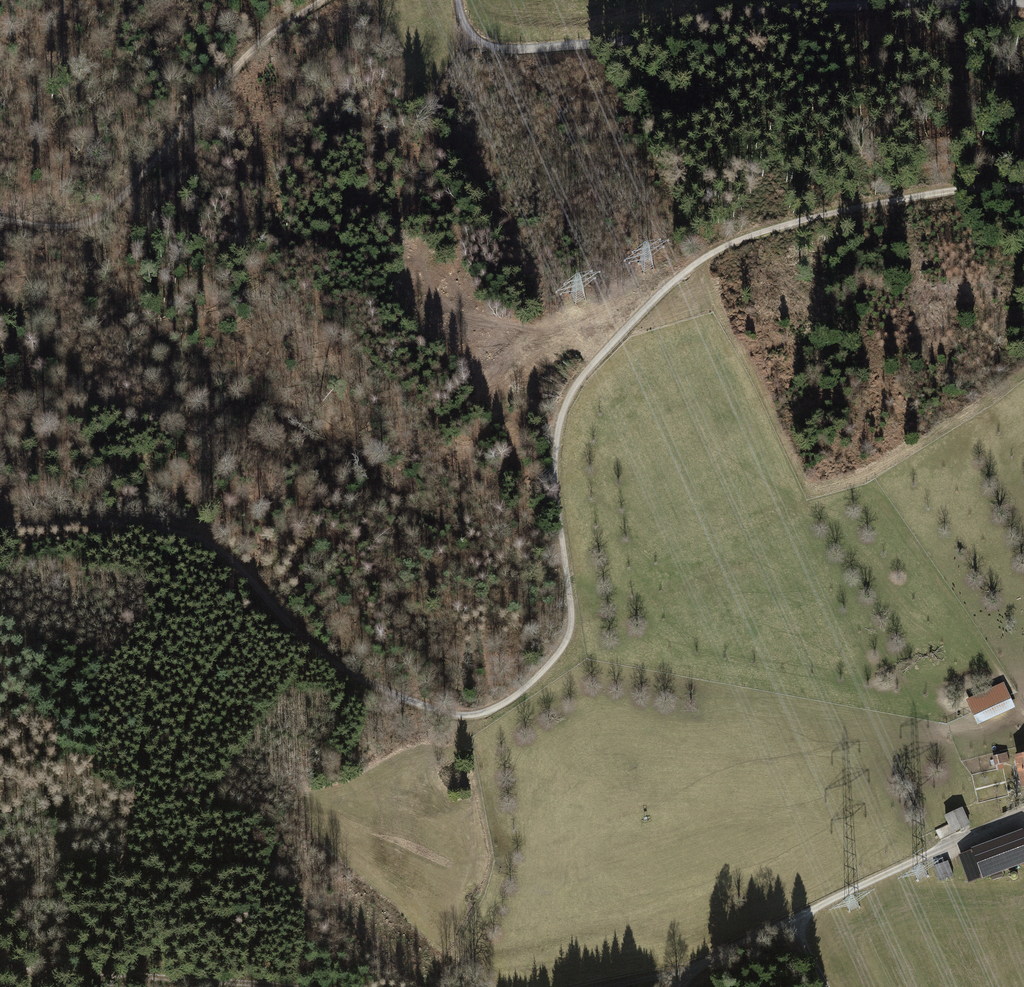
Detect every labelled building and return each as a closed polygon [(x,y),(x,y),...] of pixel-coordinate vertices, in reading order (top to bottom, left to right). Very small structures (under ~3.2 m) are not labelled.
[(1008,696),(1002,683),(964,699),(971,713),(976,725),(1013,709),(1008,696)] [(991,757),(994,765),(1008,761),(1005,753),(991,757)] [(1023,786),(1023,753),(1012,755),(1018,787),(1023,786)] [(969,826),(961,808),(943,816),(947,826),(951,834),(969,826)] [(956,855),(967,883),(1023,862),(1023,841),(1020,829),(967,849),(968,851),(956,855)] [(946,862),(932,868),(939,883),(952,877),(946,862)]
